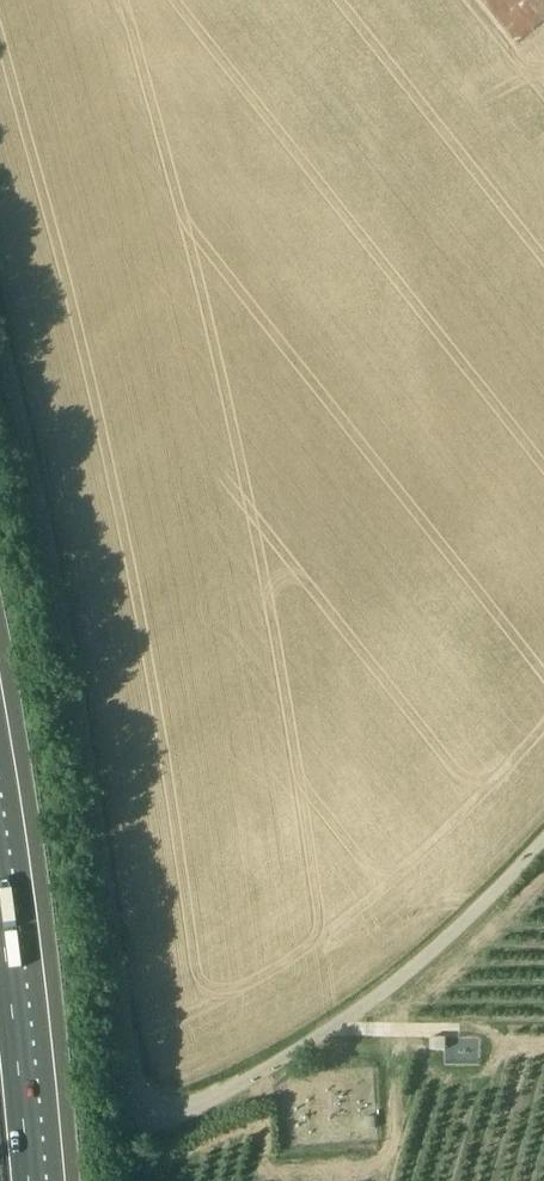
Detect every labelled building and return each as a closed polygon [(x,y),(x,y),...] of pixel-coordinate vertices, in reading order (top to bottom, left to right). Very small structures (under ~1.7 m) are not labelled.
[(444,1038),(429,1038),(429,1050),(444,1050),(444,1038)]
